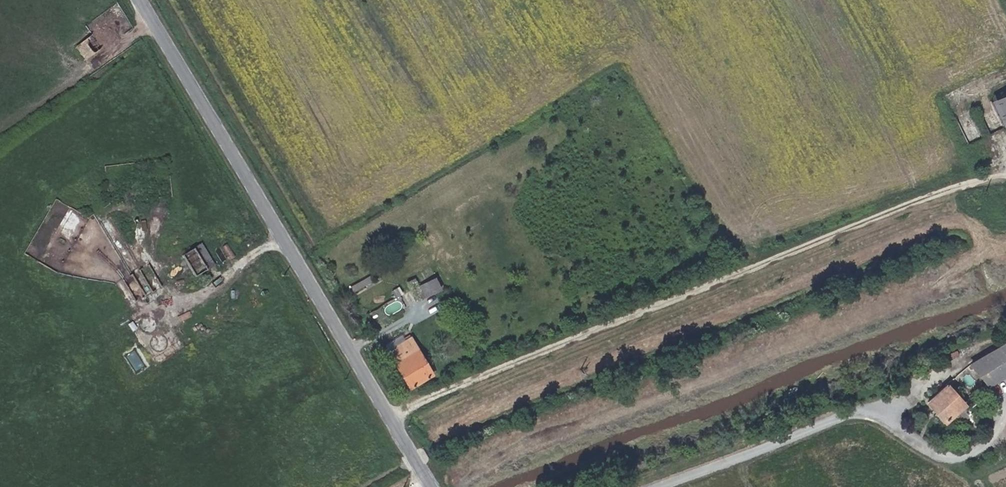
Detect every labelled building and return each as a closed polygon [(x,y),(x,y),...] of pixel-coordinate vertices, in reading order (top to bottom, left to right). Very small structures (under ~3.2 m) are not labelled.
[(83,61),(96,51),(86,37),(73,47),(83,61)] [(954,118),(968,144),(1005,124),(1005,90),(954,118)] [(24,248),(57,268),(89,215),(56,195),(24,248)] [(89,225),(83,230),(91,242),(97,238),(89,225)] [(193,272),(213,261),(201,240),(182,251),(193,272)] [(226,245),(222,248),(228,259),(233,256),(226,245)] [(435,276),(415,285),(421,299),(441,291),(435,276)] [(384,304),(386,314),(402,311),(400,301),(384,304)] [(380,309),(371,314),(375,322),(384,317),(380,309)] [(145,329),(148,330),(150,330),(158,325),(159,323),(159,320),(158,317),(157,315),(155,313),(153,311),(150,311),(147,311),(144,313),(142,315),(141,317),(140,320),(140,323),(141,325),(143,327),(145,329)] [(157,346),(160,347),(162,347),(170,343),(171,340),(171,337),(170,335),(169,332),(167,330),(164,329),(162,328),(159,329),(156,330),(154,332),(153,334),(152,337),(152,340),(153,343),(155,345),(157,346)] [(413,335),(389,349),(410,385),(435,372),(413,335)] [(984,387),(1005,374),(1005,342),(972,360),(971,362),(984,387)] [(946,384),(926,401),(946,422),(965,405),(946,384)]
